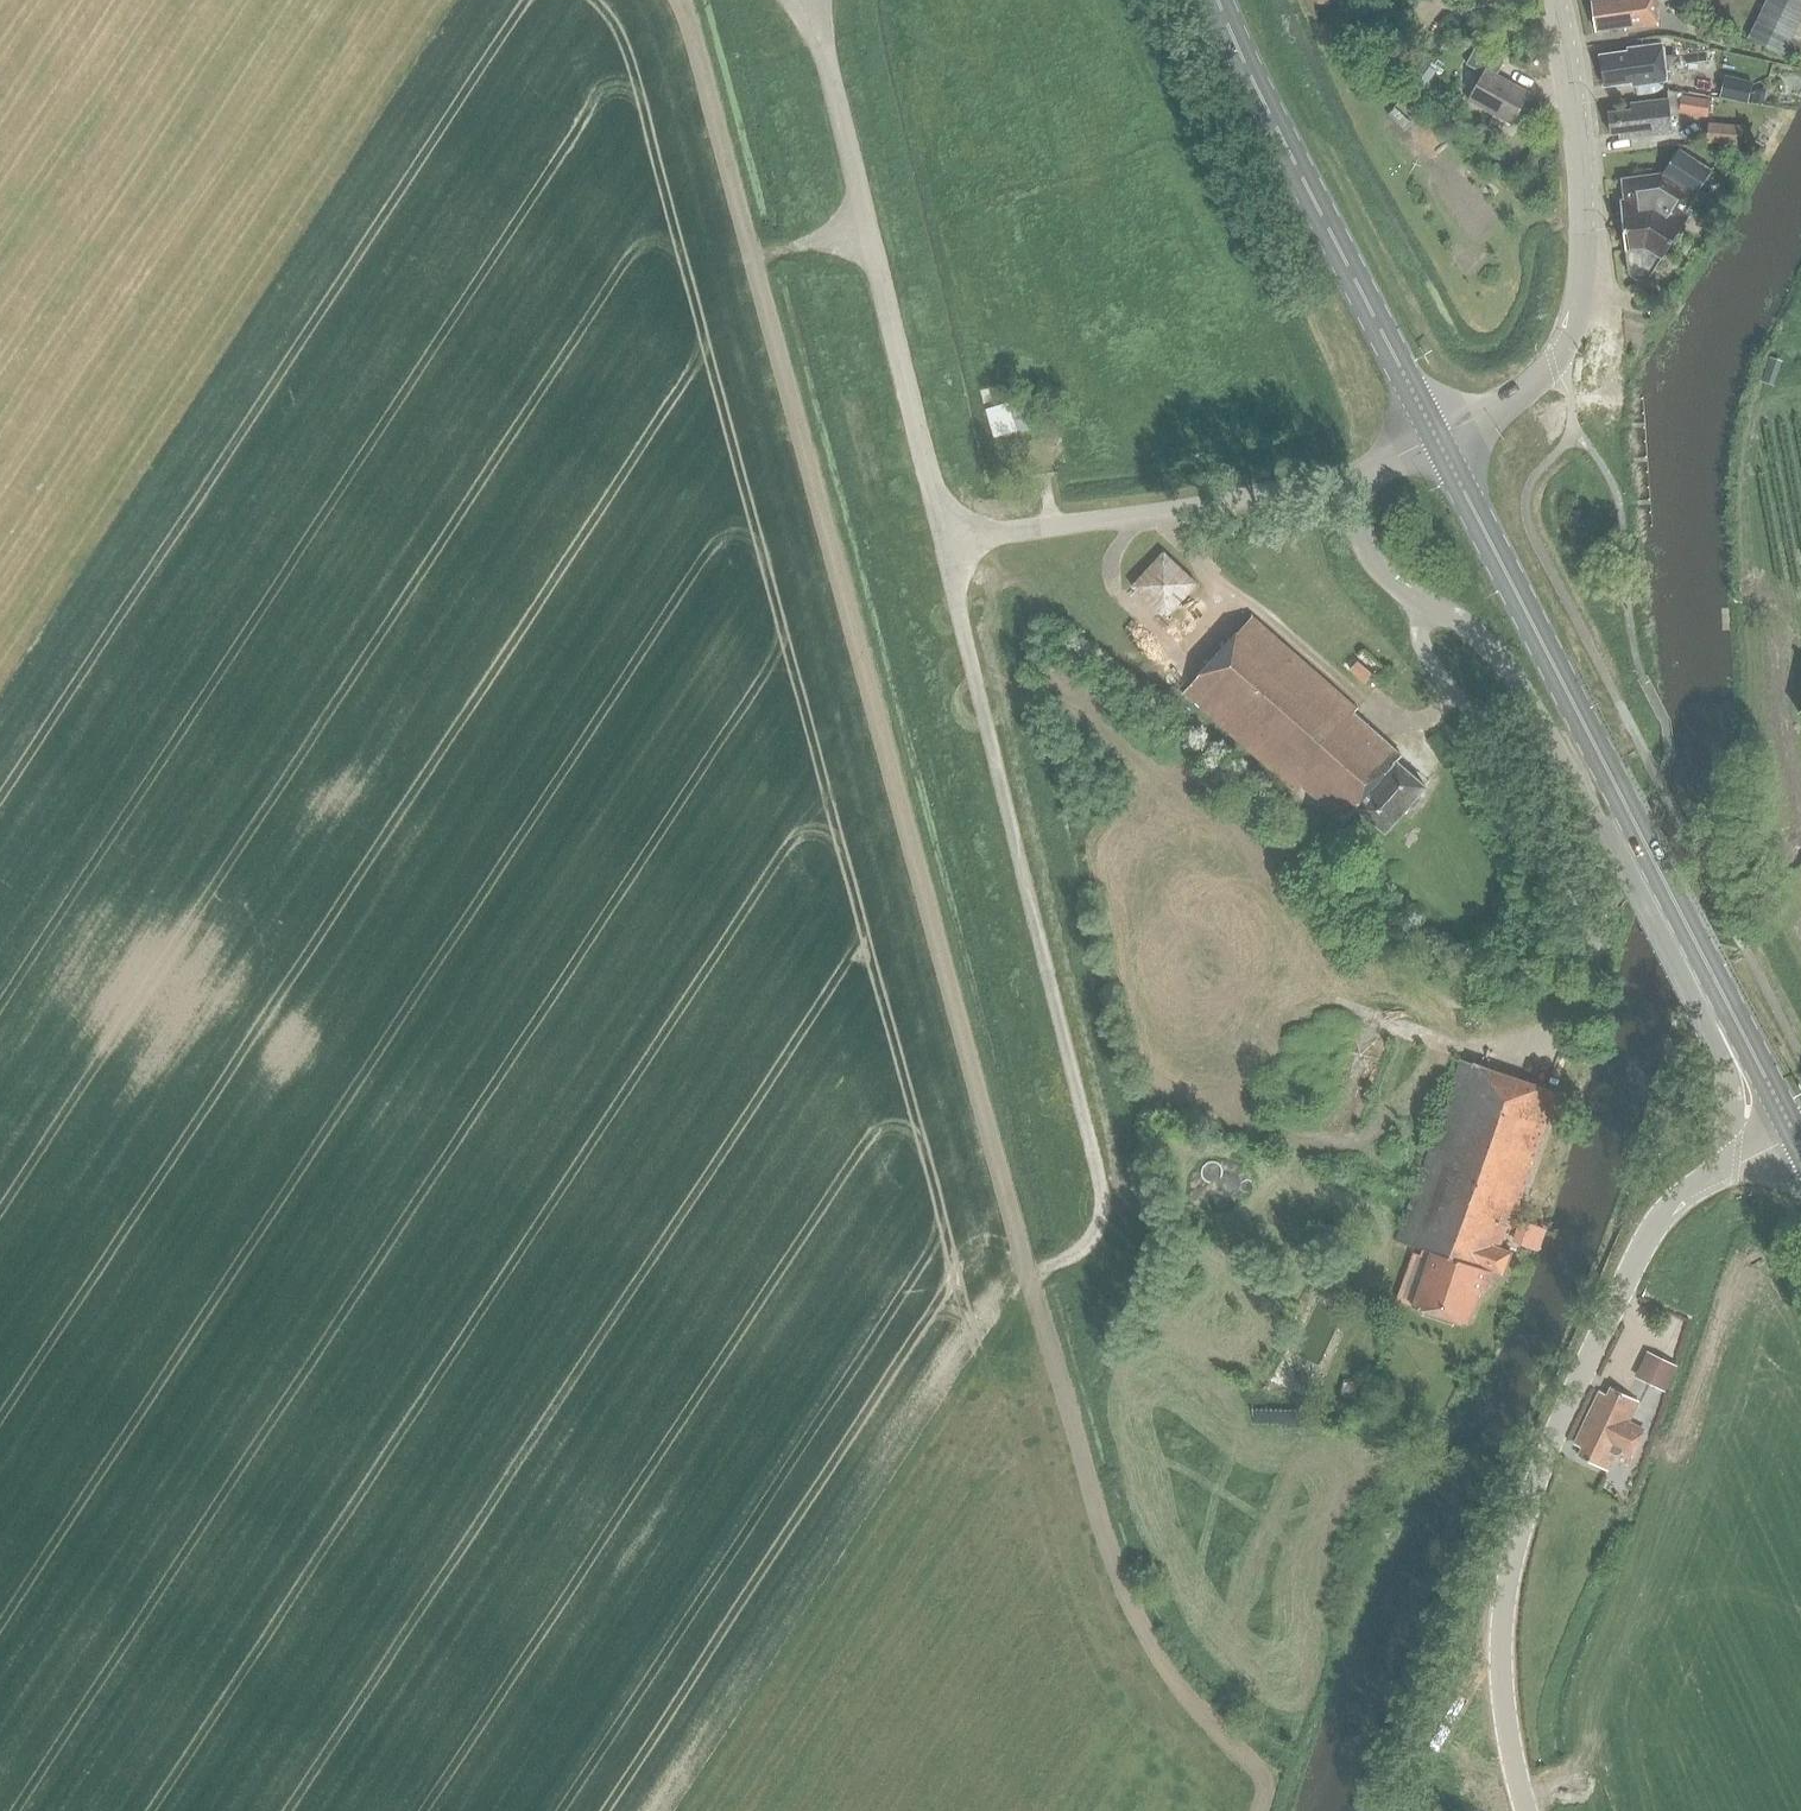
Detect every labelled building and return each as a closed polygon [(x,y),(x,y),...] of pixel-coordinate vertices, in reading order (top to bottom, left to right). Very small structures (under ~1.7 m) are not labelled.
[(1518,0),(1466,0),(1466,4),(1467,10),(1518,0)] [(1601,0),(1593,2),(1597,31),(1625,27),(1626,30),(1659,25),(1655,0),(1604,0),(1601,0)] [(1800,18),(1800,0),(1768,0),(1749,39),(1783,55),(1800,18)] [(1633,85),(1667,80),(1665,65),(1676,63),(1673,43),(1629,49),(1629,52),(1601,56),(1605,86),(1633,82),(1633,85)] [(1529,94),(1497,75),(1504,62),(1477,47),(1467,65),(1484,75),(1470,101),(1512,124),(1529,94)] [(1419,95),(1436,72),(1423,63),(1406,86),(1419,95)] [(1754,82),(1725,75),(1720,97),(1748,104),(1754,82)] [(1682,98),(1680,111),(1707,115),(1709,102),(1682,98)] [(1620,139),(1673,133),(1671,115),(1669,100),(1631,104),(1632,111),(1609,113),(1611,134),(1619,133),(1620,139)] [(1741,144),(1743,126),(1708,123),(1707,142),(1741,144)] [(1689,208),(1695,198),(1696,196),(1712,170),(1678,149),(1662,174),(1623,180),(1625,200),(1621,201),(1624,228),(1623,229),(1628,269),(1629,272),(1630,274),(1631,275),(1631,276),(1633,278),(1635,279),(1636,279),(1639,280),(1641,280),(1643,280),(1645,280),(1646,279),(1648,278),(1650,277),(1651,276),(1652,275),(1693,211),(1689,208)] [(994,438),(1046,423),(1038,395),(986,410),(994,438)] [(1170,548),(1138,584),(1175,616),(1207,581),(1170,548)] [(1386,833),(1426,787),(1397,762),(1402,756),(1354,713),(1358,709),(1252,617),(1184,693),(1298,793),(1304,787),(1344,822),(1357,808),(1386,833)] [(1510,1230),(1557,1093),(1462,1060),(1397,1241),(1432,1253),(1414,1308),(1467,1326),(1479,1291),(1485,1293),(1492,1273),(1504,1277),(1513,1253),(1500,1248),(1507,1228),(1510,1230)] [(1395,1301),(1414,1308),(1432,1253),(1422,1250),(1420,1255),(1412,1252),(1395,1301)] [(1649,1364),(1674,1373),(1680,1358),(1655,1349),(1649,1364)] [(1628,1461),(1641,1433),(1626,1425),(1638,1401),(1611,1388),(1607,1396),(1600,1392),(1575,1444),(1583,1448),(1579,1456),(1608,1470),(1616,1455),(1628,1461)]
